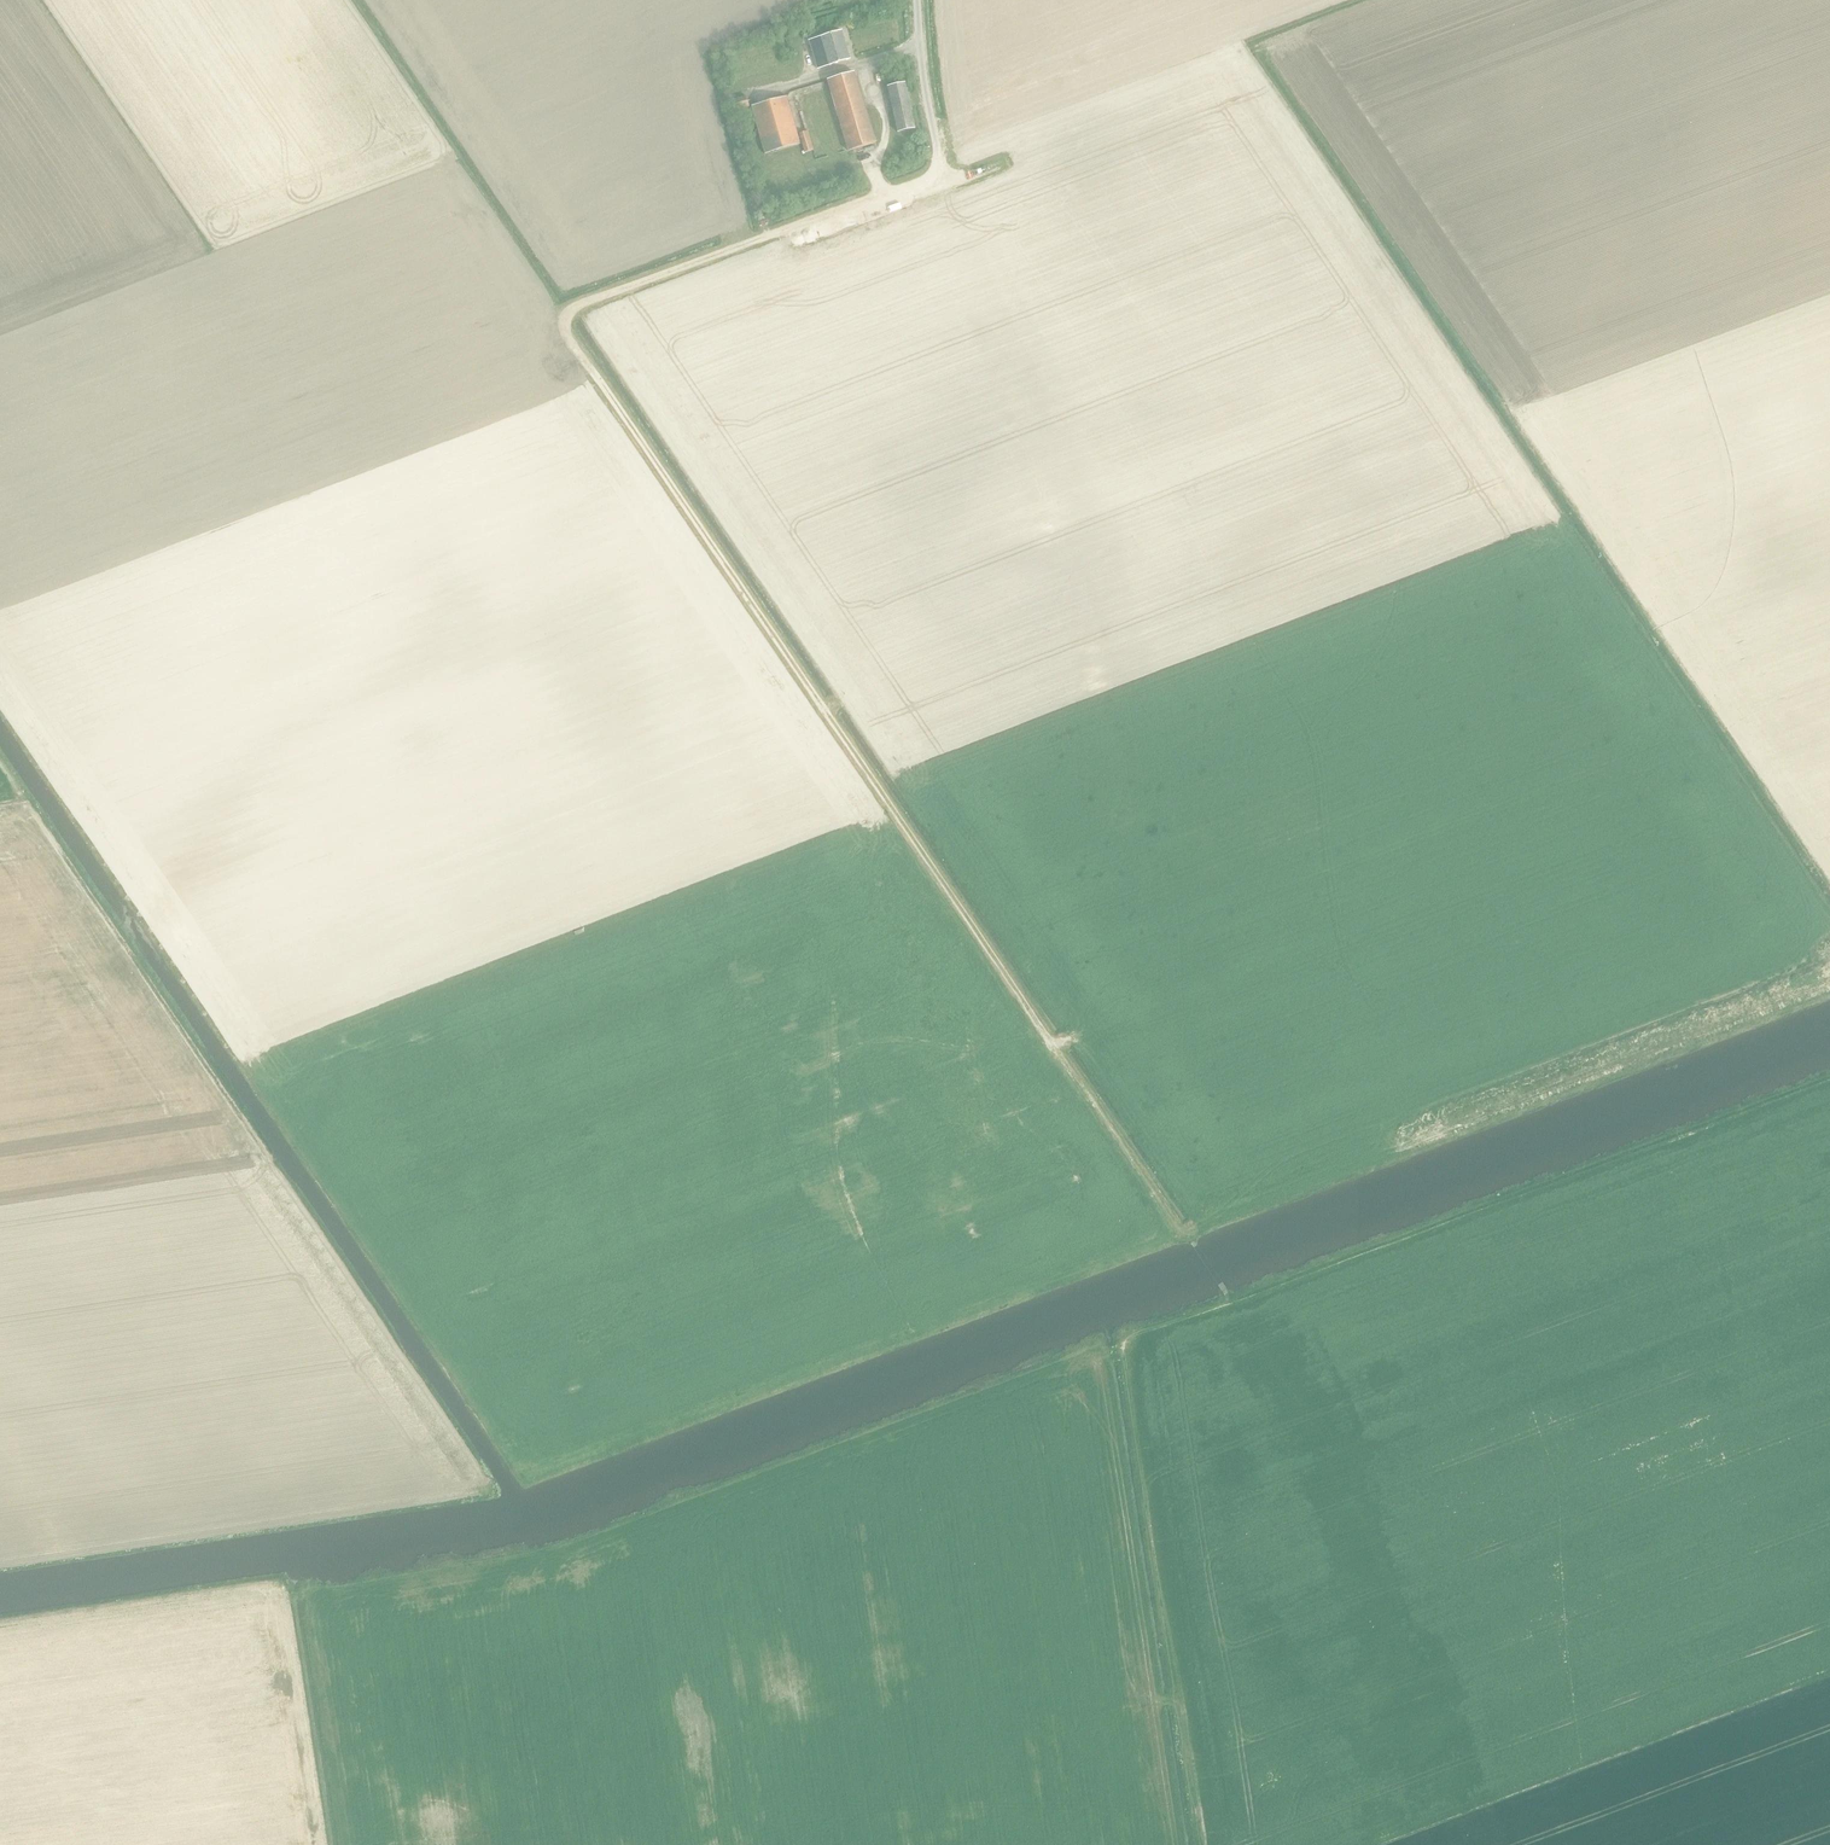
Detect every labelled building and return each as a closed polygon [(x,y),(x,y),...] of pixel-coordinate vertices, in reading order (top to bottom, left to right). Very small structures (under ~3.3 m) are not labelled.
[(827,65),(827,66),(849,59),(841,31),(818,38),(809,41),(817,68),(827,65)] [(827,80),(848,151),(875,143),(854,72),(827,80)] [(887,87),(897,132),(914,128),(904,83),(887,87)] [(731,100),(734,111),(749,106),(746,96),(731,100)] [(751,106),(764,153),(799,144),(786,96),(751,106)] [(799,133),(804,152),(813,149),(807,131),(799,133)]
